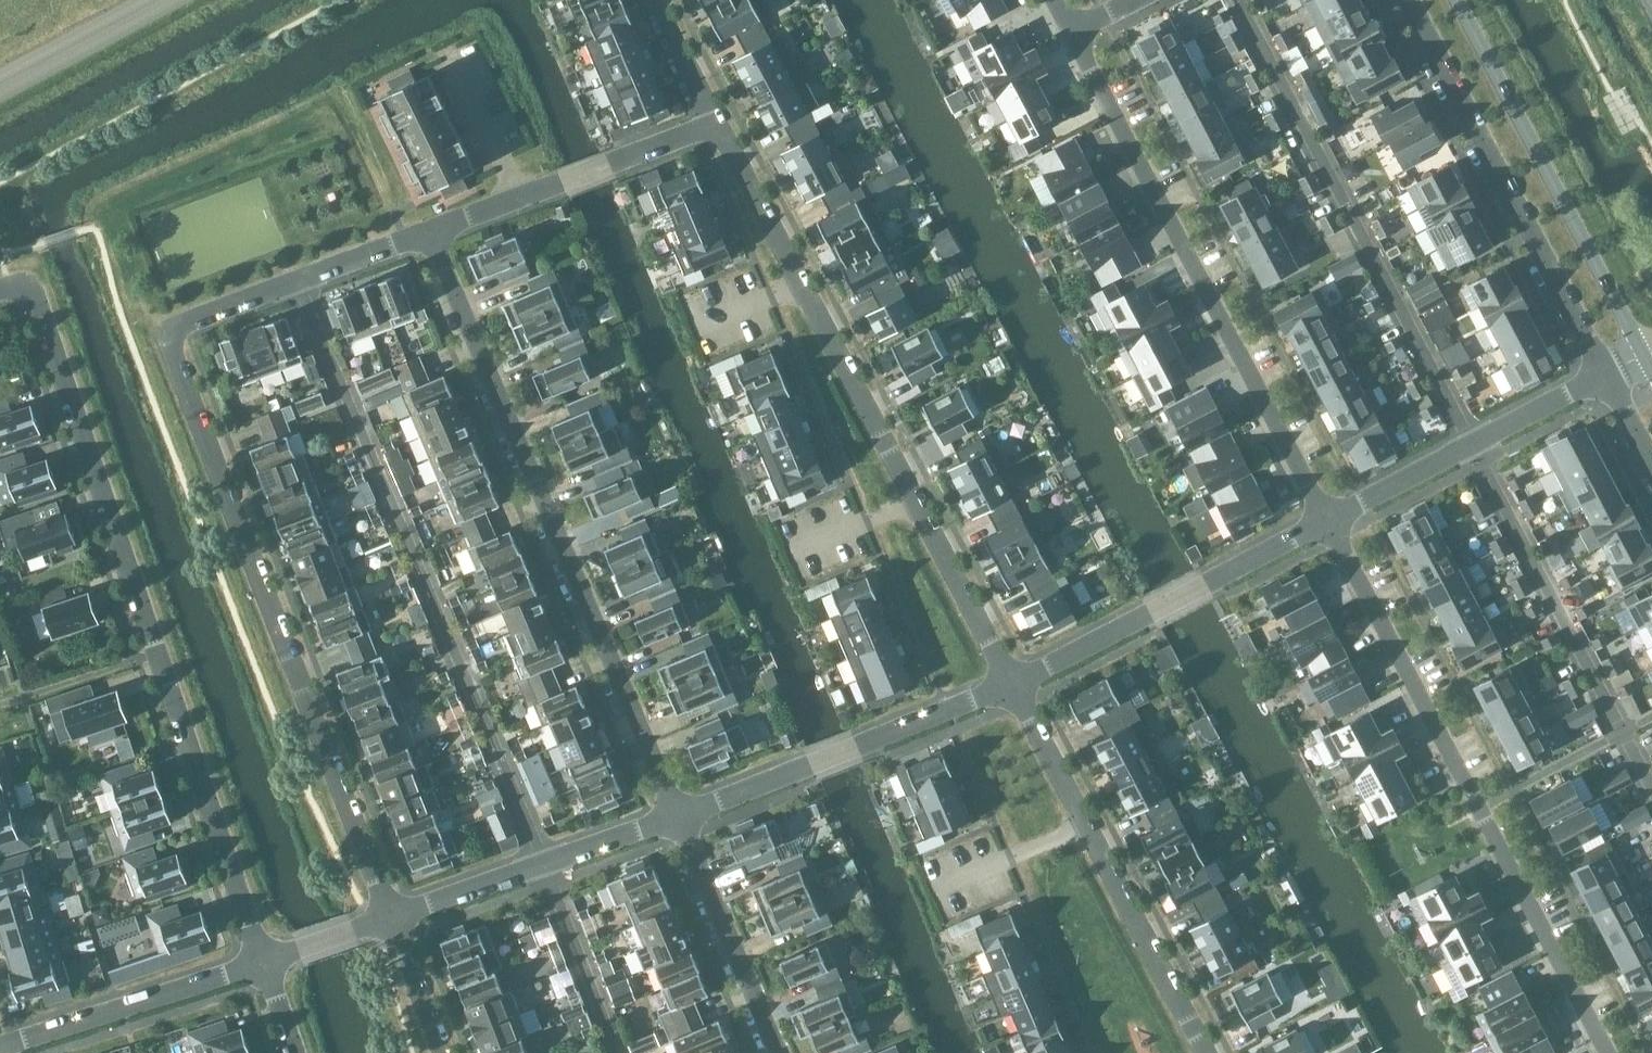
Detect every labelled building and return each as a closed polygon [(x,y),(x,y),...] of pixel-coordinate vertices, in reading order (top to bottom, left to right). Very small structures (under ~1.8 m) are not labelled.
[(589,19),(588,18),(624,3),(623,0),(568,0),(578,23),(589,19)] [(741,0),(701,0),(710,16),(741,0)] [(710,16),(723,41),(736,34),(742,44),(767,30),(761,20),(771,15),(764,0),(741,0),(710,16)] [(949,15),(958,10),(962,17),(970,13),(976,26),(974,27),(975,28),(1008,11),(1006,8),(1004,9),(999,0),(941,0),(949,15)] [(1258,5),(1263,14),(1276,7),(1272,0),(1268,0),(1258,5)] [(1286,17),(1296,12),(1301,23),(1317,16),(1310,0),(1278,0),(1286,17)] [(1361,2),(1360,0),(1316,0),(1326,19),(1326,20),(1361,2)] [(1327,44),(1371,21),(1371,20),(1361,2),(1326,20),(1326,19),(1316,24),(1327,44)] [(589,19),(597,38),(597,39),(633,24),(624,3),(588,18),(589,19)] [(1227,10),(1214,17),(1219,26),(1231,19),(1227,10)] [(1184,45),(1170,19),(1156,27),(1158,32),(1139,42),(1140,45),(1135,47),(1144,64),(1149,62),(1149,63),(1184,45)] [(1371,20),(1371,21),(1327,44),(1337,64),(1381,41),(1382,42),(1384,40),(1373,19),(1371,20)] [(596,64),(642,44),(641,43),(633,24),(597,39),(597,38),(586,42),(596,64)] [(1279,45),(1292,38),(1287,29),(1275,36),(1279,45)] [(746,85),(795,60),(782,36),(772,41),(767,30),(742,44),(747,54),(733,61),(746,85)] [(1229,46),(1242,39),(1237,30),(1225,37),(1229,46)] [(1024,56),(1024,55),(1012,33),(988,46),(982,34),(958,47),(976,82),(986,77),(986,76),(1024,56)] [(1292,38),(1279,45),(1284,53),(1296,47),(1292,38)] [(1242,39),(1229,46),(1234,54),(1246,48),(1242,39)] [(641,43),(642,44),(596,64),(604,84),(650,65),(651,66),(656,64),(646,41),(641,43)] [(1358,79),(1357,78),(1392,60),(1391,60),(1382,42),(1381,41),(1337,64),(1348,84),(1358,79)] [(1184,45),(1149,63),(1160,82),(1194,64),(1184,45)] [(849,48),(838,55),(843,63),(854,57),(849,48)] [(997,98),(1047,72),(1045,66),(1039,54),(1038,55),(1035,49),(1024,55),(1024,56),(986,76),(986,77),(997,98)] [(1391,60),(1392,60),(1357,78),(1358,79),(1368,99),(1405,80),(1401,72),(1402,72),(1396,60),(1395,61),(1394,58),(1391,60)] [(795,60),(746,85),(753,99),(758,96),(762,105),(763,106),(807,83),(795,60)] [(1194,64),(1160,82),(1160,84),(1166,96),(1167,95),(1170,102),(1204,84),(1204,83),(1194,64)] [(650,65),(604,84),(613,105),(659,86),(651,66),(650,65)] [(388,113),(380,117),(391,138),(398,134),(405,147),(411,159),(403,163),(413,184),(421,181),(428,194),(439,189),(441,188),(449,184),(456,181),(464,177),(466,176),(477,171),(470,157),(467,152),(465,146),(462,141),(460,136),(453,123),(447,110),(444,105),(442,99),(439,94),(437,89),(431,76),(430,75),(419,80),(417,81),(411,69),(388,80),(394,93),(392,94),(381,99),(388,113)] [(1250,85),(1262,78),(1258,69),(1245,76),(1250,85)] [(1300,84),(1312,77),(1308,69),(1295,75),(1300,84)] [(440,72),(431,76),(437,89),(446,85),(440,72)] [(1009,120),(1047,100),(1041,88),(1053,82),(1047,72),(997,98),(1009,120)] [(1312,77),(1300,84),(1304,93),(1317,86),(1312,77)] [(872,78),(862,83),(868,94),(878,89),(872,78)] [(1204,83),(1204,84),(1170,102),(1180,122),(1215,103),(1215,104),(1225,99),(1214,78),(1204,83)] [(1262,78),(1250,85),(1254,94),(1267,87),(1262,78)] [(807,83),(763,106),(762,105),(758,107),(771,133),(785,126),(790,136),(815,123),(810,112),(820,107),(807,83)] [(446,85),(437,89),(439,94),(448,90),(446,85)] [(613,105),(623,127),(628,125),(636,122),(644,119),(651,115),(654,122),(672,115),(659,86),(613,105)] [(448,90),(439,94),(442,99),(451,95),(448,90)] [(451,95),(442,99),(444,105),(453,100),(451,95)] [(995,98),(977,105),(986,129),(1004,122),(995,98)] [(453,100),(444,105),(447,110),(456,105),(453,100)] [(1047,100),(1009,120),(1020,142),(1011,147),(1017,159),(1041,147),(1035,135),(1059,122),(1047,100)] [(1391,142),(1390,141),(1425,123),(1421,116),(1422,116),(1416,104),(1415,104),(1414,102),(1392,113),(1389,107),(1372,115),(1387,144),(1391,142)] [(1215,103),(1180,122),(1191,141),(1225,123),(1225,122),(1215,104),(1215,103)] [(1270,124),(1283,117),(1279,109),(1266,115),(1270,124)] [(655,124),(654,122),(651,115),(644,119),(647,128),(655,124)] [(1225,122),(1225,123),(1191,141),(1201,160),(1201,161),(1245,138),(1234,117),(1225,122)] [(1283,117),(1270,124),(1275,133),(1288,126),(1283,117)] [(1325,133),(1338,126),(1333,117),(1321,124),(1325,133)] [(636,122),(640,131),(647,128),(644,119),(636,122)] [(1425,123),(1390,141),(1391,142),(1405,169),(1422,161),(1418,154),(1440,143),(1439,140),(1440,140),(1433,128),(1433,129),(1429,121),(1425,123)] [(640,131),(636,122),(628,125),(632,134),(640,131)] [(815,123),(790,136),(795,146),(782,153),(795,178),(844,152),(831,128),(821,133),(815,123)] [(628,125),(623,127),(620,128),(624,138),(632,134),(628,125)] [(1338,126),(1325,133),(1330,141),(1343,135),(1338,126)] [(624,138),(620,128),(611,132),(615,142),(624,138)] [(469,131),(460,136),(462,141),(471,137),(469,131)] [(471,137),(462,141),(465,146),(474,142),(471,137)] [(1201,161),(1201,160),(1198,161),(1199,163),(1199,164),(1205,175),(1206,175),(1209,182),(1256,158),(1245,138),(1201,161)] [(1095,183),(1098,182),(1095,177),(1096,176),(1090,165),(1089,165),(1087,160),(1084,162),(1074,142),(1076,141),(1076,139),(1037,160),(1059,202),(1095,183)] [(474,142),(465,146),(467,152),(476,147),(474,142)] [(476,147),(467,152),(470,157),(479,152),(476,147)] [(826,205),(852,192),(852,191),(846,181),(856,176),(844,152),(795,178),(808,202),(821,195),(826,205)] [(1355,162),(1343,168),(1349,178),(1360,172),(1355,162)] [(905,165),(885,175),(892,189),(912,178),(905,165)] [(669,208),(705,193),(693,166),(682,171),(684,174),(659,185),(669,208)] [(1461,186),(1451,166),(1409,188),(1419,208),(1461,186)] [(650,172),(654,181),(662,178),(659,169),(657,169),(652,171),(650,172)] [(650,172),(642,175),(641,175),(645,185),(654,181),(650,172)] [(1304,188),(1317,182),(1312,173),(1299,180),(1304,188)] [(456,181),(458,187),(467,183),(464,177),(456,181)] [(449,184),(452,190),(455,197),(462,194),(458,187),(456,181),(449,184)] [(1317,182),(1304,188),(1309,197),(1321,190),(1317,182)] [(458,187),(462,194),(470,190),(467,183),(458,187)] [(1081,243),(1120,223),(1112,206),(1111,207),(1108,202),(1106,203),(1095,183),(1059,202),(1081,243)] [(452,190),(449,184),(441,188),(444,194),(452,190)] [(1472,206),(1474,205),(1470,198),(1471,198),(1465,186),(1464,186),(1463,185),(1461,186),(1419,208),(1430,228),(1437,224),(1471,206),(1472,206)] [(852,191),(852,192),(826,205),(832,215),(818,222),(831,247),(880,221),(862,186),(852,191)] [(1232,226),(1267,208),(1256,188),(1222,206),(1223,208),(1222,209),(1228,220),(1229,220),(1232,226)] [(455,197),(452,190),(444,194),(447,201),(455,197)] [(1357,197),(1363,216),(1379,211),(1373,192),(1357,197)] [(669,208),(677,227),(678,228),(713,213),(705,193),(669,208)] [(937,199),(933,193),(922,199),(926,205),(937,199)] [(557,208),(557,209),(561,220),(573,215),(569,203),(557,208)] [(1482,225),(1472,206),(1471,206),(1437,224),(1430,228),(1428,229),(1438,249),(1482,225)] [(1267,208),(1232,226),(1243,246),(1277,228),(1267,208)] [(1325,227),(1337,221),(1333,212),(1320,219),(1325,227)] [(678,228),(677,227),(667,231),(676,253),(722,233),(713,213),(678,228)] [(1377,231),(1390,224),(1385,215),(1372,222),(1377,231)] [(831,247),(838,260),(843,258),(847,266),(848,267),(882,249),(883,250),(893,245),(880,221),(831,247)] [(1337,221),(1325,227),(1329,236),(1342,230),(1337,221)] [(1081,243),(1103,285),(1142,265),(1141,263),(1138,265),(1128,246),(1131,244),(1128,239),(1129,239),(1120,223),(1081,243)] [(1390,224),(1377,231),(1382,239),(1394,233),(1390,224)] [(1485,232),(1482,225),(1438,249),(1448,269),(1492,246),(1491,243),(1492,243),(1486,231),(1485,232)] [(1277,228),(1243,246),(1246,252),(1245,253),(1251,264),(1252,264),(1253,265),(1287,247),(1277,228)] [(486,240),(489,248),(469,257),(479,281),(500,272),(506,284),(531,273),(526,261),(527,260),(517,236),(507,241),(503,233),(486,240)] [(733,260),(722,233),(676,253),(686,276),(692,273),(701,269),(721,261),(722,264),(733,260)] [(1397,246),(1386,252),(1391,261),(1402,255),(1397,246)] [(1298,268),(1287,247),(1253,265),(1264,286),(1298,268)] [(900,284),(883,250),(882,249),(848,267),(847,266),(843,269),(856,294),(870,287),(875,297),(900,284)] [(1355,254),(1330,267),(1337,279),(1361,267),(1355,254)] [(1514,287),(1504,268),(1462,290),(1473,310),(1480,306),(1514,288),(1514,287)] [(513,328),(569,305),(554,269),(529,280),(534,292),(503,305),(513,328)] [(692,273),(696,282),(706,278),(701,269),(692,273)] [(684,276),(688,286),(696,282),(692,273),(686,276),(684,276)] [(418,296),(411,279),(403,282),(401,275),(378,283),(395,327),(417,319),(415,313),(410,299),(418,296)] [(1415,301),(1439,288),(1432,275),(1408,288),(1415,301)] [(378,283),(378,282),(355,290),(355,292),(372,336),(395,327),(378,283)] [(900,284),(875,297),(880,308),(867,315),(880,340),(929,315),(916,289),(906,295),(900,284)] [(1157,307),(1156,307),(1145,285),(1121,297),(1115,285),(1092,297),(1110,332),(1118,328),(1157,307)] [(1480,306),(1491,325),(1525,307),(1525,308),(1527,307),(1526,305),(1527,304),(1521,293),(1520,293),(1516,286),(1514,287),(1514,288),(1480,306)] [(1439,288),(1415,301),(1421,314),(1425,311),(1428,316),(1448,305),(1439,288)] [(1286,333),(1288,332),(1330,310),(1320,289),(1275,313),(1279,320),(1278,320),(1284,332),(1285,331),(1286,333)] [(372,336),(355,292),(333,300),(336,307),(328,310),(335,327),(343,324),(350,344),(372,336)] [(1378,298),(1365,304),(1370,313),(1382,307),(1378,298)] [(1130,350),(1180,323),(1177,318),(1178,318),(1172,306),(1171,307),(1168,301),(1156,307),(1157,307),(1118,328),(1129,349),(1130,350)] [(559,351),(585,340),(569,305),(513,328),(523,352),(554,339),(559,351)] [(1382,307),(1370,313),(1374,322),(1387,315),(1382,307)] [(1525,308),(1525,307),(1491,325),(1501,345),(1535,327),(1525,308)] [(425,309),(415,313),(417,319),(419,323),(429,319),(425,309)] [(1288,332),(1298,351),(1333,333),(1333,334),(1341,330),(1330,310),(1288,332)] [(265,326),(282,371),(305,362),(297,343),(305,340),(299,322),(291,325),(288,317),(265,326)] [(1180,351),(1174,340),(1186,334),(1180,323),(1130,350),(1129,349),(1122,353),(1134,376),(1180,351)] [(243,334),(260,379),(282,371),(265,326),(243,334)] [(949,354),(936,329),(931,332),(929,327),(892,347),(913,387),(938,374),(932,363),(949,354)] [(1511,364),(1545,347),(1545,345),(1539,333),(1538,334),(1535,327),(1501,345),(1511,364)] [(1305,364),(1309,371),(1343,353),(1333,334),(1333,333),(1298,351),(1299,353),(1298,353),(1304,365),(1305,364)] [(260,379),(243,334),(220,342),(224,350),(215,353),(222,371),(230,368),(238,388),(260,379)] [(1403,346),(1398,337),(1386,344),(1390,353),(1393,352),(1403,346)] [(564,363),(534,376),(544,400),(592,379),(582,357),(590,354),(585,340),(559,351),(564,363)] [(1403,347),(1395,351),(1399,360),(1407,355),(1403,347)] [(1556,367),(1545,347),(1511,364),(1503,368),(1514,389),(1522,384),(1525,389),(1540,382),(1537,376),(1556,367)] [(747,390),(782,375),(771,348),(760,353),(762,357),(746,363),(738,367),(737,367),(747,390)] [(1192,374),(1180,351),(1134,376),(1152,410),(1175,398),(1168,386),(1192,374)] [(1465,352),(1445,362),(1450,371),(1470,360),(1465,352)] [(1319,390),(1353,372),(1343,353),(1309,371),(1319,390)] [(734,357),(738,367),(746,363),(742,354),(734,357)] [(421,356),(396,367),(401,380),(426,369),(421,356)] [(734,357),(726,360),(730,370),(737,367),(738,367),(734,357)] [(719,364),(723,373),(730,370),(726,360),(719,364)] [(723,373),(719,364),(711,367),(715,377),(723,373)] [(1464,364),(1451,371),(1456,380),(1468,373),(1464,364)] [(382,372),(388,385),(397,381),(392,368),(382,372)] [(403,384),(406,392),(402,394),(403,395),(411,416),(455,397),(445,375),(431,381),(426,369),(401,380),(403,384)] [(388,385),(382,372),(357,382),(363,396),(388,385)] [(1364,392),(1363,391),(1353,372),(1319,390),(1320,392),(1319,392),(1325,404),(1326,403),(1329,410),(1364,392)] [(756,411),(791,396),(782,375),(747,390),(756,411)] [(1411,392),(1424,385),(1419,377),(1407,383),(1411,392)] [(403,384),(387,391),(391,400),(403,395),(402,394),(406,392),(403,384)] [(1474,384),(1461,391),(1466,400),(1479,393),(1474,384)] [(1424,385),(1411,392),(1416,401),(1428,394),(1424,385)] [(980,413),(967,388),(962,391),(960,387),(923,406),(944,446),(969,433),(963,422),(980,413)] [(1329,410),(1339,429),(1340,430),(1374,412),(1382,408),(1371,387),(1363,391),(1364,392),(1329,410)] [(1190,450),(1226,431),(1226,432),(1229,430),(1226,425),(1227,425),(1221,413),(1220,413),(1217,408),(1215,410),(1205,391),(1207,389),(1206,388),(1168,408),(1190,450)] [(608,429),(608,428),(599,407),(609,403),(603,389),(568,404),(573,417),(553,425),(563,449),(608,429)] [(322,392),(297,402),(302,416),(328,406),(322,392)] [(384,392),(375,397),(363,401),(367,411),(389,402),(388,400),(384,392)] [(756,411),(764,431),(764,432),(800,416),(799,415),(791,396),(756,411)] [(421,437),(464,419),(455,397),(411,416),(421,437)] [(1,446),(4,452),(43,439),(41,432),(42,432),(32,406),(13,412),(9,399),(0,402),(0,447),(1,446)] [(278,400),(270,403),(273,412),(282,409),(278,400)] [(297,418),(292,405),(283,408),(288,421),(297,418)] [(1423,411),(1421,411),(1426,420),(1439,414),(1434,405),(1423,411)] [(273,412),(258,418),(262,431),(288,421),(283,408),(282,409),(273,412)] [(1374,412),(1340,430),(1339,429),(1337,430),(1348,451),(1350,450),(1350,449),(1384,431),(1374,412)] [(799,415),(800,416),(764,432),(764,431),(754,435),(763,457),(809,437),(809,438),(814,436),(804,413),(799,415)] [(430,459),(473,440),(464,419),(421,437),(430,459)] [(293,435),(288,421),(262,431),(267,443),(251,450),(260,472),(297,458),(297,457),(289,437),(293,435)] [(608,428),(608,429),(563,449),(572,472),(593,463),(598,476),(634,461),(628,447),(624,448),(614,426),(608,428)] [(1384,431),(1350,449),(1350,450),(1361,469),(1379,460),(1382,465),(1397,457),(1394,452),(1402,447),(1392,427),(1384,431)] [(1562,466),(1596,448),(1595,447),(1600,444),(1591,427),(1586,430),(1585,427),(1566,437),(1563,432),(1548,440),(1551,445),(1543,449),(1554,471),(1562,467),(1562,466)] [(1248,473),(1251,472),(1248,467),(1249,466),(1243,454),(1242,455),(1239,450),(1237,451),(1226,432),(1226,431),(1190,450),(1212,492),(1248,473)] [(739,436),(731,440),(733,446),(741,442),(739,436)] [(817,457),(809,438),(809,437),(763,457),(772,477),(817,457)] [(987,449),(982,438),(956,452),(962,463),(948,470),(961,494),(1010,468),(997,444),(987,449)] [(473,440),(430,459),(439,480),(482,462),(482,461),(473,440)] [(384,445),(387,452),(396,448),(393,441),(384,445)] [(1562,466),(1562,467),(1572,485),(1606,468),(1596,448),(1562,466)] [(354,452),(346,456),(349,463),(357,459),(354,452)] [(2,505),(17,500),(19,506),(59,493),(57,486),(58,486),(48,460),(29,466),(25,453),(0,461),(0,498),(2,505)] [(297,457),(297,458),(260,472),(268,494),(314,477),(305,454),(297,457)] [(817,457),(772,477),(781,500),(787,497),(796,493),(804,490),(816,485),(818,488),(829,484),(817,457)] [(482,462),(439,480),(448,502),(492,484),(493,483),(483,461),(482,461),(482,462)] [(393,466),(396,474),(405,470),(402,463),(393,466)] [(1010,468),(961,494),(974,518),(988,511),(993,522),(1018,508),(1013,498),(1023,492),(1010,468)] [(1582,505),(1616,487),(1613,481),(1614,480),(1608,468),(1607,469),(1606,468),(1572,485),(1582,505)] [(364,473),(355,477),(358,484),(367,481),(364,473)] [(1258,493),(1248,473),(1212,492),(1237,541),(1254,532),(1250,525),(1272,513),(1270,508),(1264,496),(1263,497),(1261,491),(1258,493)] [(633,475),(585,496),(595,520),(625,507),(631,519),(656,508),(650,494),(642,498),(633,475)] [(1522,476),(1509,482),(1514,491),(1526,485),(1522,476)] [(268,494),(276,515),(277,516),(322,498),(314,477),(268,494)] [(402,488),(405,495),(414,492),(411,484),(402,488)] [(501,506),(492,484),(448,502),(458,524),(462,522),(467,535),(492,524),(487,512),(501,506)] [(676,486),(657,495),(662,506),(682,498),(676,486)] [(1582,505),(1592,525),(1627,507),(1626,506),(1616,487),(1582,505)] [(796,493),(800,503),(808,500),(804,490),(796,493)] [(787,497),(791,507),(800,503),(796,493),(787,497)] [(376,502),(373,495),(355,503),(358,510),(376,502)] [(1524,511),(1537,504),(1532,495),(1519,502),(1524,511)] [(1474,512),(1487,505),(1482,496),(1469,503),(1474,512)] [(322,498),(277,516),(276,515),(275,516),(284,539),(285,538),(330,520),(322,498)] [(1404,547),(1405,548),(1439,530),(1425,504),(1410,512),(1413,518),(1394,528),(1395,531),(1390,533),(1399,550),(1404,547)] [(1537,504),(1524,511),(1529,519),(1541,512),(1537,504)] [(1638,527),(1640,526),(1628,504),(1626,506),(1627,507),(1592,525),(1603,544),(1637,526),(1638,527)] [(779,505),(768,510),(773,521),(784,516),(779,505)] [(1487,505),(1474,512),(1479,520),(1491,514),(1487,505)] [(411,510),(414,517),(423,513),(420,506),(411,510)] [(998,563),(1046,538),(1034,514),(1024,519),(1018,508),(993,522),(998,532),(985,539),(998,563)] [(0,521),(0,526),(9,552),(21,548),(26,560),(58,549),(60,556),(75,550),(73,544),(77,543),(67,514),(40,523),(36,509),(0,521)] [(382,517),(373,520),(376,528),(385,524),(382,517)] [(653,557),(654,558),(662,554),(646,518),(621,529),(626,541),(606,550),(616,573),(653,557)] [(1082,519),(1062,530),(1066,537),(1086,526),(1082,519)] [(294,560),(339,542),(330,520),(285,538),(294,560)] [(492,524),(467,535),(472,547),(468,549),(478,571),(486,568),(486,567),(521,552),(511,530),(498,536),(492,524)] [(1647,546),(1647,545),(1638,527),(1637,526),(1603,544),(1613,564),(1647,546)] [(1449,550),(1449,549),(1439,530),(1405,548),(1415,568),(1449,550)] [(1545,550),(1557,543),(1553,535),(1540,541),(1545,550)] [(1495,551),(1507,544),(1503,536),(1490,543),(1495,551)] [(391,538),(382,542),(375,545),(378,552),(394,545),(391,538)] [(1029,591),(1055,577),(1049,567),(1059,562),(1046,538),(998,563),(1010,588),(1024,580),(1029,591)] [(300,582),(347,564),(339,542),(294,560),(299,573),(296,574),(300,582)] [(1557,543),(1545,550),(1549,559),(1562,552),(1557,543)] [(1507,544),(1495,551),(1499,560),(1512,553),(1507,544)] [(1647,546),(1613,564),(1624,585),(1651,570),(1651,547),(1651,546),(1650,546),(1649,544),(1647,545),(1647,546)] [(1197,545),(1186,551),(1192,563),(1193,563),(1204,557),(1197,545)] [(1449,550),(1415,568),(1416,569),(1415,570),(1421,581),(1422,581),(1425,588),(1460,570),(1460,571),(1468,567),(1456,545),(1449,549),(1449,550)] [(521,552),(486,567),(486,568),(495,589),(530,574),(532,574),(522,551),(521,552)] [(646,588),(651,600),(677,589),(662,554),(654,558),(653,557),(616,573),(625,597),(646,588)] [(400,560),(391,564),(394,571),(403,567),(400,560)] [(311,604),(356,586),(347,564),(300,582),(303,591),(306,591),(311,604)] [(1460,571),(1460,570),(1425,588),(1436,607),(1470,589),(1460,571)] [(842,614),(878,599),(866,572),(855,577),(857,581),(841,587),(833,591),(832,591),(842,614)] [(1573,573),(1560,580),(1565,589),(1578,582),(1573,573)] [(530,574),(495,589),(504,610),(539,595),(530,574)] [(1324,618),(1324,617),(1314,599),(1317,598),(1314,592),(1314,591),(1308,580),(1304,574),(1283,586),(1279,579),(1262,588),(1278,618),(1289,612),(1298,631),(1299,632),(1324,618)] [(1515,590),(1528,584),(1523,575),(1511,582),(1515,590)] [(1055,577),(1029,591),(1035,601),(1021,608),(1035,634),(1046,628),(1049,635),(1077,620),(1073,613),(1083,608),(1070,583),(1060,588),(1055,577)] [(829,581),(833,591),(841,587),(837,578),(829,581)] [(409,581),(400,585),(404,592),(412,588),(409,581)] [(826,594),(832,591),(833,591),(829,581),(822,584),(826,594)] [(814,588),(818,597),(826,594),(822,584),(814,588)] [(1528,584),(1515,590),(1520,599),(1533,592),(1528,584)] [(356,586),(311,604),(319,625),(356,611),(365,608),(356,586)] [(40,595),(54,638),(99,622),(90,594),(69,600),(65,587),(40,595)] [(806,591),(810,601),(818,597),(814,588),(806,591)] [(677,589),(651,600),(656,612),(636,621),(646,645),(692,625),(677,589)] [(1470,589),(1436,607),(1446,627),(1480,609),(1470,589)] [(1624,599),(1629,607),(1640,601),(1635,593),(1624,599)] [(513,632),(548,617),(539,595),(504,610),(513,632)] [(1647,623),(1651,621),(1651,595),(1629,607),(1640,629),(1648,625),(1647,623)] [(450,600),(453,607),(461,603),(458,596),(450,600)] [(842,614),(850,633),(851,634),(886,619),(878,599),(842,614)] [(1538,603),(1526,610),(1530,619),(1543,612),(1538,603)] [(1589,604),(1576,610),(1581,619),(1594,613),(1589,604)] [(349,654),(375,644),(369,630),(373,629),(365,608),(356,611),(319,625),(328,648),(344,642),(349,654)] [(1446,627),(1456,645),(1456,646),(1490,628),(1490,627),(1480,609),(1446,627)] [(1346,660),(1346,659),(1336,640),(1338,639),(1335,633),(1336,633),(1330,621),(1329,622),(1326,616),(1324,617),(1324,618),(1299,632),(1298,631),(1288,636),(1300,659),(1311,654),(1320,672),(1321,673),(1346,660)] [(513,632),(522,653),(522,654),(558,639),(548,617),(513,632)] [(459,621),(462,629),(471,625),(468,618),(459,621)] [(851,634),(850,633),(840,638),(849,659),(895,639),(894,638),(886,619),(851,634)] [(1490,627),(1490,628),(1456,646),(1456,645),(1453,646),(1465,668),(1509,645),(1498,623),(1490,627)] [(724,668),(714,645),(709,632),(684,643),(689,656),(658,669),(668,692),(724,668)] [(1554,634),(1541,640),(1546,649),(1559,643),(1554,634)] [(1605,634),(1592,641),(1597,650),(1610,643),(1605,634)] [(894,638),(895,639),(849,659),(858,679),(904,660),(904,661),(909,659),(899,636),(894,638)] [(468,643),(471,650),(480,646),(477,639),(468,643)] [(522,654),(522,653),(514,657),(523,678),(517,680),(523,694),(558,679),(553,667),(567,661),(558,639),(522,654)] [(375,644),(349,654),(354,667),(337,673),(346,695),(382,681),(382,682),(392,678),(383,655),(379,657),(375,644)] [(1165,650),(1154,655),(1162,670),(1172,665),(1165,650)] [(1608,669),(1620,663),(1616,654),(1603,661),(1608,669)] [(1320,672),(1310,678),(1322,701),(1332,695),(1342,713),(1337,716),(1338,719),(1371,701),(1370,699),(1367,700),(1358,682),(1360,680),(1357,675),(1358,674),(1352,663),(1351,663),(1348,657),(1346,659),(1346,660),(1321,673),(1320,672)] [(904,660),(858,679),(870,709),(907,694),(904,686),(913,683),(904,661),(904,660)] [(477,665),(480,672),(489,668),(486,661),(477,665)] [(1620,663),(1608,669),(1612,678),(1625,671),(1620,663)] [(0,667),(0,678),(2,685),(16,681),(11,664),(0,667)] [(1483,702),(1486,708),(1520,690),(1521,691),(1529,687),(1517,665),(1475,687),(1477,690),(1476,690),(1482,702),(1483,702)] [(668,692),(678,715),(709,702),(714,715),(740,704),(724,668),(668,692)] [(448,672),(439,675),(442,683),(451,679),(448,672)] [(1136,709),(1117,673),(1080,692),(1078,689),(1067,695),(1082,724),(1096,717),(1101,727),(1136,709)] [(1568,690),(1580,684),(1576,675),(1563,682),(1568,690)] [(558,679),(523,694),(529,708),(535,705),(544,726),(552,723),(552,722),(587,707),(577,685),(563,691),(558,679)] [(382,682),(382,681),(346,695),(345,695),(353,718),(355,718),(355,717),(390,703),(382,682)] [(1630,682),(1618,689),(1622,698),(1635,691),(1630,682)] [(1580,684),(1568,690),(1572,699),(1585,692),(1580,684)] [(47,699),(61,742),(89,733),(93,746),(117,738),(113,725),(128,720),(125,711),(126,710),(125,707),(124,708),(123,704),(124,703),(123,700),(122,700),(119,691),(84,703),(79,688),(47,699)] [(1520,690),(1486,708),(1496,728),(1531,710),(1521,691),(1520,690)] [(457,693),(448,697),(451,704),(460,700),(457,693)] [(363,739),(408,721),(400,699),(390,703),(355,717),(355,718),(363,739)] [(1591,703),(1567,716),(1573,728),(1597,715),(1591,703)] [(552,722),(552,723),(561,744),(596,729),(587,707),(552,722)] [(851,709),(841,713),(845,724),(855,720),(851,709)] [(1106,769),(1155,743),(1136,709),(1101,727),(1106,737),(1093,744),(1106,769)] [(1506,746),(1507,747),(1541,729),(1540,728),(1531,710),(1496,728),(1500,735),(1499,735),(1505,747),(1506,746)] [(1382,736),(1381,735),(1370,713),(1331,733),(1327,724),(1314,731),(1319,742),(1325,739),(1336,761),(1344,757),(1344,756),(1382,736)] [(466,715),(458,719),(461,726),(469,722),(466,715)] [(689,746),(699,769),(710,765),(713,773),(730,766),(727,758),(751,747),(741,723),(726,730),(721,717),(695,728),(700,741),(689,746)] [(408,721),(363,739),(372,761),(409,746),(409,747),(417,744),(408,721)] [(1540,728),(1541,729),(1507,747),(1518,768),(1560,746),(1548,724),(1540,728)] [(1221,738),(1214,726),(1198,734),(1204,747),(1221,738)] [(605,751),(605,750),(596,729),(561,744),(570,766),(605,751)] [(1405,752),(1402,747),(1403,746),(1397,735),(1396,735),(1393,729),(1381,735),(1382,736),(1344,756),(1344,757),(1355,778),(1405,752)] [(782,735),(787,747),(787,748),(799,743),(794,731),(782,735)] [(475,736),(467,740),(470,747),(479,744),(475,736)] [(1106,769),(1113,782),(1117,780),(1122,788),(1123,790),(1167,766),(1155,743),(1106,769)] [(409,746),(372,761),(380,783),(417,768),(409,747),(409,746)] [(15,786),(3,747),(0,748),(0,790),(15,786)] [(918,792),(917,791),(953,776),(942,749),(931,754),(932,758),(897,772),(907,796),(918,792)] [(605,751),(570,766),(579,787),(615,772),(615,773),(616,772),(606,750),(605,750),(605,751)] [(515,755),(518,762),(527,758),(524,751),(515,755)] [(1366,799),(1404,779),(1399,769),(1411,763),(1405,752),(1355,778),(1366,799)] [(485,758),(476,762),(479,769),(488,765),(485,758)] [(113,813),(163,796),(155,771),(142,775),(138,762),(100,775),(113,813)] [(417,768),(380,783),(385,796),(383,796),(386,805),(434,787),(436,787),(427,764),(417,768)] [(1232,765),(1223,769),(1227,777),(1236,773),(1232,765)] [(1144,809),(1150,819),(1175,806),(1169,796),(1179,790),(1167,766),(1123,790),(1122,788),(1117,791),(1131,816),(1144,809)] [(1626,770),(1602,783),(1608,795),(1633,782),(1626,770)] [(624,794),(615,773),(615,772),(579,787),(589,809),(600,805),(603,812),(621,805),(617,797),(624,794)] [(926,811),(927,812),(962,797),(953,776),(917,791),(918,792),(926,811)] [(1366,799),(1378,822),(1417,802),(1404,779),(1366,799)] [(494,780),(485,783),(488,791),(497,787),(494,780)] [(1570,780),(1531,800),(1533,804),(1539,816),(1540,816),(1544,825),(1583,805),(1570,780)] [(485,783),(476,787),(480,794),(488,791),(485,783)] [(0,790),(0,814),(21,808),(15,786),(0,790)] [(552,786),(532,795),(536,805),(537,805),(546,801),(556,797),(552,786)] [(442,809),(434,787),(386,805),(390,814),(392,813),(397,826),(434,812),(434,813),(442,809)] [(480,794),(478,795),(486,817),(489,816),(497,812),(494,805),(503,801),(497,787),(488,791),(480,794)] [(42,792),(45,802),(58,799),(55,788),(42,792)] [(172,822),(163,796),(113,813),(126,851),(157,841),(153,828),(172,822)] [(927,812),(926,811),(916,816),(926,839),(934,836),(942,833),(961,825),(962,828),(973,824),(962,797),(927,812)] [(823,800),(811,804),(816,817),(828,812),(823,800)] [(503,801),(494,805),(497,812),(506,808),(503,801)] [(1154,861),(1203,835),(1190,811),(1180,817),(1175,806),(1150,819),(1155,830),(1141,837),(1154,861)] [(1645,806),(1620,818),(1627,831),(1651,818),(1645,806)] [(1589,807),(1551,827),(1555,836),(1555,837),(1561,848),(1562,848),(1563,852),(1602,832),(1589,807)] [(0,814),(0,857),(33,847),(21,808),(0,814)] [(442,833),(434,813),(434,812),(397,826),(405,848),(443,834),(442,833)] [(543,820),(546,827),(555,823),(552,816),(543,820)] [(739,833),(729,837),(738,862),(745,859),(750,871),(781,859),(776,847),(785,843),(775,819),(757,826),(753,818),(736,825),(739,833)] [(516,833),(511,820),(498,826),(504,839),(516,833)] [(1368,838),(1379,833),(1373,821),(1362,827),(1368,838)] [(1264,823),(1255,827),(1259,835),(1268,831),(1264,823)] [(66,826),(50,831),(54,842),(69,838),(66,826)] [(82,827),(68,831),(75,850),(88,846),(82,827)] [(442,833),(443,834),(405,848),(414,871),(422,868),(425,876),(443,869),(440,861),(459,853),(450,830),(442,833)] [(946,842),(942,833),(934,836),(938,846),(946,842)] [(1206,865),(1216,859),(1203,835),(1154,861),(1161,874),(1166,872),(1170,880),(1171,882),(1205,864),(1206,865)] [(926,839),(930,849),(938,846),(934,836),(926,839)] [(930,849),(926,839),(917,843),(921,853),(930,849)] [(70,840),(57,844),(60,855),(73,851),(70,840)] [(155,847),(124,858),(138,898),(147,894),(150,901),(189,887),(187,881),(188,880),(179,854),(159,861),(155,847)] [(1572,872),(1583,893),(1625,871),(1614,850),(1572,872)] [(30,852),(0,862),(0,904),(42,891),(30,852)] [(762,913),(811,893),(801,871),(809,867),(803,853),(778,864),(783,877),(752,890),(762,913)] [(608,884),(618,907),(626,903),(625,903),(663,886),(654,864),(647,867),(644,859),(626,867),(630,875),(608,884)] [(854,859),(845,863),(850,875),(859,871),(854,859)] [(1206,865),(1205,864),(1171,882),(1170,880),(1166,883),(1179,908),(1193,901),(1198,912),(1223,898),(1206,865)] [(1625,871),(1583,893),(1586,899),(1586,900),(1592,911),(1593,911),(1593,912),(1628,894),(1628,895),(1636,891),(1625,871)] [(1229,881),(1234,889),(1249,881),(1245,873),(1229,881)] [(1468,899),(1467,898),(1456,876),(1436,887),(1417,897),(1413,888),(1400,894),(1405,905),(1410,902),(1422,925),(1430,921),(1429,920),(1468,899)] [(1431,878),(1413,888),(1417,897),(1436,887),(1431,878)] [(625,903),(626,903),(635,924),(672,908),(663,886),(625,903)] [(1,929),(1,928),(49,914),(42,891),(0,904),(0,929),(1,929)] [(1441,941),(1491,915),(1488,910),(1489,910),(1483,898),(1482,898),(1479,892),(1467,898),(1468,899),(1429,920),(1430,921),(1441,941)] [(811,893),(762,913),(772,937),(803,924),(808,936),(834,925),(828,911),(820,915),(811,893)] [(70,907),(83,903),(81,894),(67,898),(70,907)] [(1628,894),(1593,912),(1604,932),(1638,914),(1628,895),(1628,894)] [(1223,898),(1198,912),(1203,922),(1190,929),(1203,953),(1251,928),(1239,904),(1229,909),(1223,898)] [(83,903),(70,907),(73,916),(86,913),(83,903)] [(110,971),(115,985),(203,954),(199,942),(212,938),(203,911),(183,918),(179,904),(148,915),(161,953),(110,971)] [(108,908),(94,912),(98,924),(112,920),(108,908)] [(682,930),(672,908),(635,924),(643,945),(644,946),(682,930)] [(580,913),(583,920),(592,917),(589,909),(580,913)] [(976,928),(985,950),(1021,935),(1010,909),(999,914),(1000,917),(985,924),(977,927),(976,928)] [(1,928),(1,929),(4,938),(2,939),(6,951),(55,936),(49,914),(1,928)] [(977,927),(985,924),(981,914),(973,918),(977,927)] [(1614,951),(1648,933),(1638,914),(1604,932),(1614,951)] [(1452,962),(1490,942),(1485,932),(1496,926),(1491,915),(1441,941),(1451,961),(1452,962)] [(549,918),(541,921),(531,925),(534,932),(552,925),(549,918)] [(969,931),(976,928),(977,927),(973,918),(965,921),(969,931)] [(965,921),(957,924),(961,934),(969,931),(965,921)] [(114,924),(101,929),(107,944),(120,939),(114,924)] [(441,942),(450,964),(450,965),(480,953),(481,954),(496,948),(487,925),(467,932),(464,924),(447,931),(447,933),(450,939),(441,942)] [(957,924),(949,928),(953,937),(961,934),(957,924)] [(610,942),(629,937),(627,926),(607,930),(610,942)] [(1319,927),(1310,932),(1314,940),(1323,935),(1319,927)] [(1251,928),(1203,953),(1216,977),(1229,970),(1235,981),(1260,968),(1254,957),(1264,952),(1251,928)] [(644,946),(643,945),(635,949),(645,972),(656,967),(655,966),(692,951),(692,950),(691,950),(682,930),(644,946)] [(588,935),(591,942),(600,939),(597,931),(588,935)] [(1624,971),(1651,956),(1651,941),(1648,933),(1614,951),(1615,953),(1614,953),(1620,965),(1621,964),(1624,971)] [(1030,956),(1029,954),(1021,935),(985,950),(994,970),(994,971),(1030,956)] [(6,951),(10,963),(11,963),(14,972),(14,973),(62,959),(55,936),(6,951)] [(83,952),(96,949),(94,939),(80,943),(83,952)] [(558,940),(549,943),(552,950),(561,947),(558,940)] [(817,989),(842,979),(827,942),(781,962),(791,986),(812,977),(817,989)] [(1490,942),(1452,962),(1451,961),(1443,965),(1455,988),(1450,991),(1456,1001),(1469,994),(1464,985),(1502,965),(1490,942)] [(83,952),(86,962),(99,958),(96,949),(83,952)] [(701,972),(692,951),(655,966),(656,967),(664,987),(665,988),(701,972)] [(961,966),(979,963),(977,952),(959,956),(961,966)] [(983,974),(992,996),(1038,976),(1039,977),(1044,975),(1034,952),(1029,954),(1030,956),(994,971),(994,970),(983,974)] [(458,988),(459,987),(489,975),(489,974),(481,954),(480,953),(450,965),(450,964),(449,964),(458,988)] [(597,957),(600,964),(609,960),(606,953),(597,957)] [(1634,990),(1634,991),(1651,981),(1651,956),(1624,971),(1634,990)] [(62,959),(14,973),(14,972),(11,973),(19,1000),(43,992),(47,1005),(74,997),(62,959)] [(566,962),(557,965),(560,972),(569,969),(566,962)] [(496,971),(489,974),(489,975),(459,987),(467,1008),(504,994),(504,993),(496,971)] [(1231,992),(1252,1032),(1277,1019),(1271,1008),(1294,996),(1280,971),(1270,976),(1268,972),(1231,992)] [(1497,1034),(1535,1013),(1533,1009),(1534,1008),(1527,997),(1524,991),(1521,993),(1512,975),(1514,973),(1513,971),(1480,988),(1491,1009),(1477,1016),(1490,1039),(1497,1035),(1497,1034)] [(665,988),(664,987),(662,988),(671,1010),(660,1015),(665,1028),(701,1013),(696,1001),(709,995),(700,974),(702,973),(701,972),(665,988)] [(605,978),(608,986),(617,982),(614,975),(605,978)] [(1012,1013),(1011,1011),(1047,996),(1039,977),(1038,976),(992,996),(1002,1017),(1012,1013)] [(812,1034),(850,1018),(858,1015),(842,979),(817,989),(822,1002),(791,1015),(802,1039),(812,1034)] [(1328,986),(1324,988),(1330,1000),(1349,990),(1343,979),(1328,986)] [(1634,991),(1634,990),(1632,991),(1633,993),(1632,994),(1638,1005),(1639,1005),(1643,1013),(1651,1008),(1651,981),(1634,991)] [(575,984),(566,987),(569,994),(578,991),(575,984)] [(556,989),(551,991),(554,999),(559,997),(556,989)] [(504,993),(504,994),(467,1008),(472,1021),(470,1022),(473,1031),(521,1013),(512,990),(504,993)] [(1011,1011),(1012,1013),(1020,1032),(1056,1017),(1047,996),(1011,1011)] [(625,1004),(623,997),(614,1000),(616,1007),(625,1004)] [(583,1005),(574,1009),(562,1013),(565,1021),(568,1020),(577,1016),(586,1013),(583,1005)] [(577,1016),(568,1020),(574,1034),(583,1031),(592,1027),(594,1027),(588,1012),(586,1013),(577,1016)] [(521,1013),(473,1031),(477,1040),(479,1039),(484,1052),(521,1038),(522,1039),(530,1035),(521,1013)] [(665,1028),(671,1041),(674,1040),(680,1052),(702,1052),(729,1041),(720,1019),(706,1025),(701,1013),(665,1028)] [(1497,1035),(1507,1052),(1513,1052),(1514,1052),(1553,1052),(1544,1037),(1547,1035),(1544,1030),(1544,1029),(1538,1018),(1535,1013),(1497,1034),(1497,1035)] [(1029,1052),(1030,1052),(1065,1038),(1056,1017),(1020,1032),(1029,1052)] [(850,1018),(812,1034),(820,1052),(831,1052),(842,1049),(844,1052),(865,1052),(873,1050),(867,1036),(859,1040),(850,1018)] [(246,1044),(248,1044),(243,1029),(230,1033),(226,1020),(189,1033),(195,1052),(249,1052),(246,1044)] [(592,1027),(583,1031),(586,1038),(595,1035),(592,1027)] [(1264,1052),(1317,1052),(1305,1030),(1300,1032),(1298,1028),(1261,1048),(1264,1052)] [(629,1044),(633,1052),(645,1052),(661,1046),(656,1033),(629,1044)] [(522,1039),(521,1038),(484,1052),(527,1052),(522,1039)] [(1065,1038),(1030,1052),(1071,1052),(1065,1038)] [(729,1041),(702,1052),(734,1052),(729,1041)] [(897,1045),(877,1052),(900,1052),(897,1045)]
